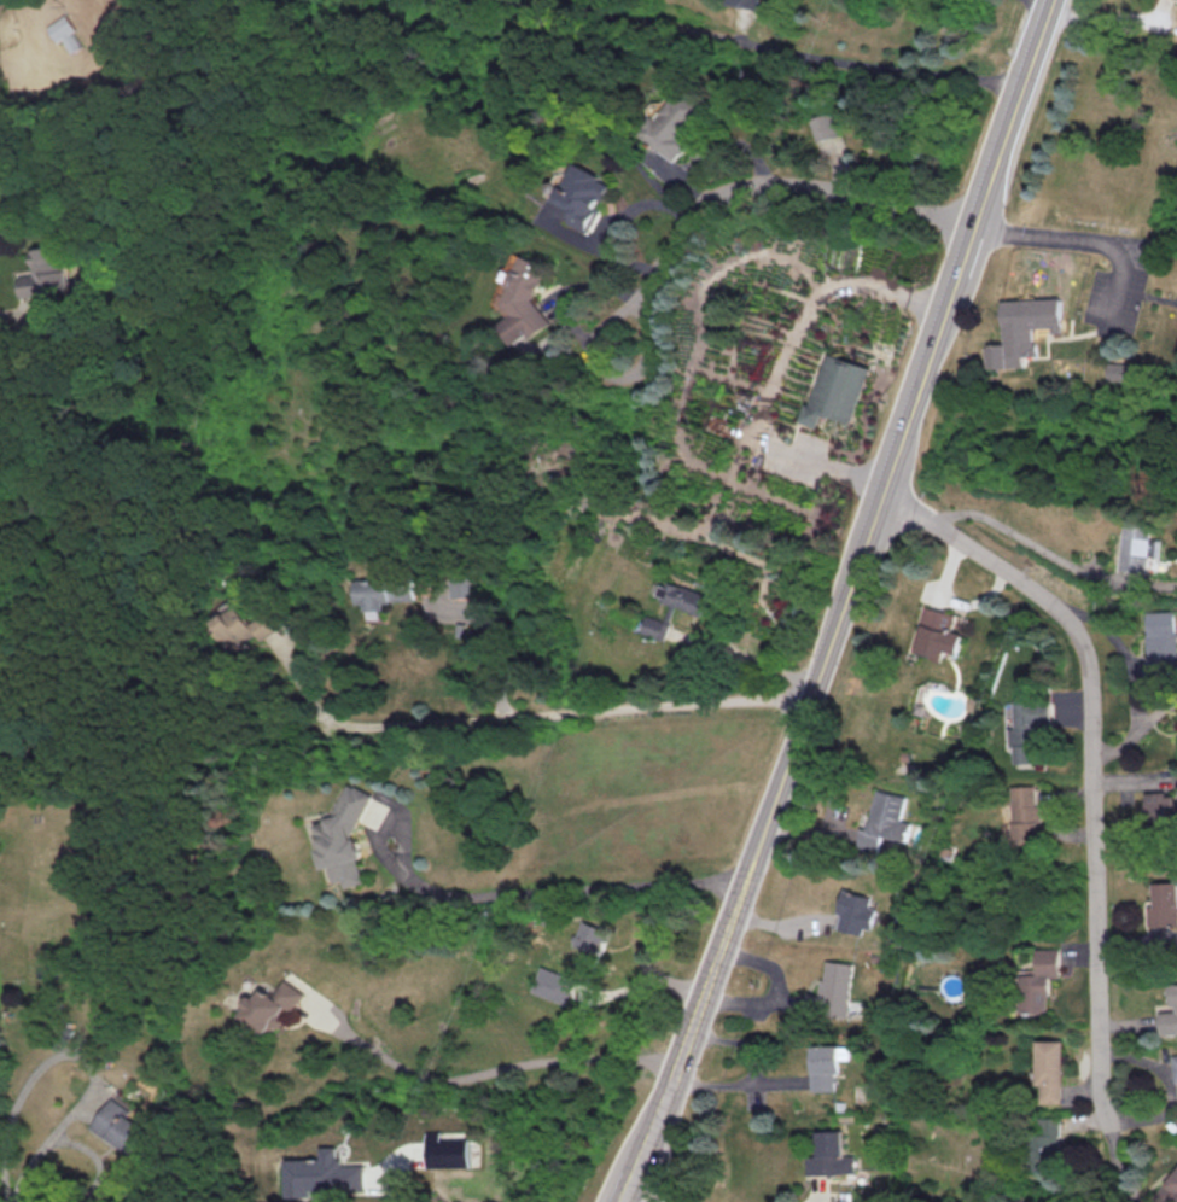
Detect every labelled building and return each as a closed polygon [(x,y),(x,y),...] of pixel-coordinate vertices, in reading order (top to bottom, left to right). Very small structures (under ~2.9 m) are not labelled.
[(71,30),(75,28),(66,13),(47,25),(56,41),(63,37),(71,51),(80,45),(71,30)] [(679,161),(700,141),(690,131),(712,110),(693,89),(649,131),(679,161)] [(820,141),(842,134),(835,111),(813,118),(820,141)] [(564,199),(583,209),(576,221),(593,231),(620,182),(584,162),(564,199)] [(32,248),(34,273),(21,274),(23,297),(69,292),(64,244),(32,248)] [(538,294),(556,282),(540,256),(509,276),(518,290),(505,298),(516,315),(503,323),(516,344),(532,333),(534,337),(556,323),(538,294)] [(806,422),(820,426),(824,413),(854,421),(870,365),(826,352),(806,422)] [(1108,378),(1142,380),(1143,362),(1109,362),(1108,378)] [(1121,569),(1147,570),(1148,554),(1161,555),(1162,538),(1150,538),(1151,525),(1125,523),(1121,569)] [(417,599),(416,576),(363,578),(364,602),(373,602),(373,618),(388,618),(387,600),(417,599)] [(704,613),(711,594),(675,582),(673,586),(658,581),(653,595),(704,613)] [(240,648),(264,631),(268,638),(284,627),(274,611),(258,622),(241,598),(224,609),(228,616),(221,621),(240,648)] [(957,613),(928,605),(917,650),(935,655),(934,657),(945,660),(947,649),(959,652),(964,632),(953,629),(957,613)] [(1174,610),(1145,611),(1146,672),(1176,671),(1174,610)] [(647,614),(641,632),(663,638),(668,620),(647,614)] [(1045,761),(1044,723),(1051,723),(1051,699),(1015,700),(1016,728),(1011,728),(1012,746),(1016,746),(1016,762),(1045,761)] [(375,793),(352,782),(335,817),(318,822),(323,844),(321,848),(326,866),(333,869),(336,881),(345,879),(347,886),(366,881),(361,861),(363,855),(357,831),(375,793)] [(1039,784),(1014,785),(1015,840),(1040,840),(1039,784)] [(908,794),(879,788),(870,828),(864,827),(860,846),(881,851),(884,835),(907,841),(912,821),(902,819),(908,794)] [(1165,794),(1165,791),(1148,792),(1149,819),(1176,818),(1175,794),(1165,794)] [(1148,905),(1148,925),(1176,924),(1176,881),(1155,881),(1156,904),(1148,905)] [(873,895),(845,889),(840,912),(844,913),(841,928),(865,933),(866,926),(874,928),(878,907),(871,906),(873,895)] [(599,943),(602,944),(608,927),(581,917),(570,949),(593,958),(599,943)] [(1061,947),(1039,947),(1039,972),(1023,972),(1023,1010),(1049,1011),(1050,976),(1061,976),(1061,947)] [(856,962),(828,958),(823,993),(815,992),(812,1010),(849,1015),(856,962)] [(565,1004),(575,978),(540,965),(530,990),(565,1004)] [(306,991),(288,978),(276,995),(263,986),(243,1013),(273,1035),(306,991)] [(1171,983),(1172,1010),(1160,1010),(1160,1033),(1176,1033),(1176,983),(1171,983)] [(1067,1039),(1041,1039),(1040,1083),(1046,1083),(1045,1102),(1066,1102),(1067,1039)] [(842,1044),(814,1044),(815,1089),(837,1089),(836,1071),(842,1071),(842,1044)] [(96,1126),(137,1154),(155,1127),(114,1099),(96,1126)] [(1041,1168),(1065,1169),(1066,1116),(1043,1116),(1041,1168)] [(809,1173),(855,1172),(855,1154),(845,1154),(845,1129),(820,1129),(821,1154),(809,1155),(809,1173)] [(430,1166),(471,1166),(471,1138),(443,1138),(443,1130),(430,1130),(430,1166)] [(290,1158),(291,1194),(369,1192),(368,1163),(344,1164),(343,1145),(325,1145),(325,1157),(290,1158)] [(1158,1195),(1168,1201),(1176,1201),(1176,1169),(1158,1195)]
